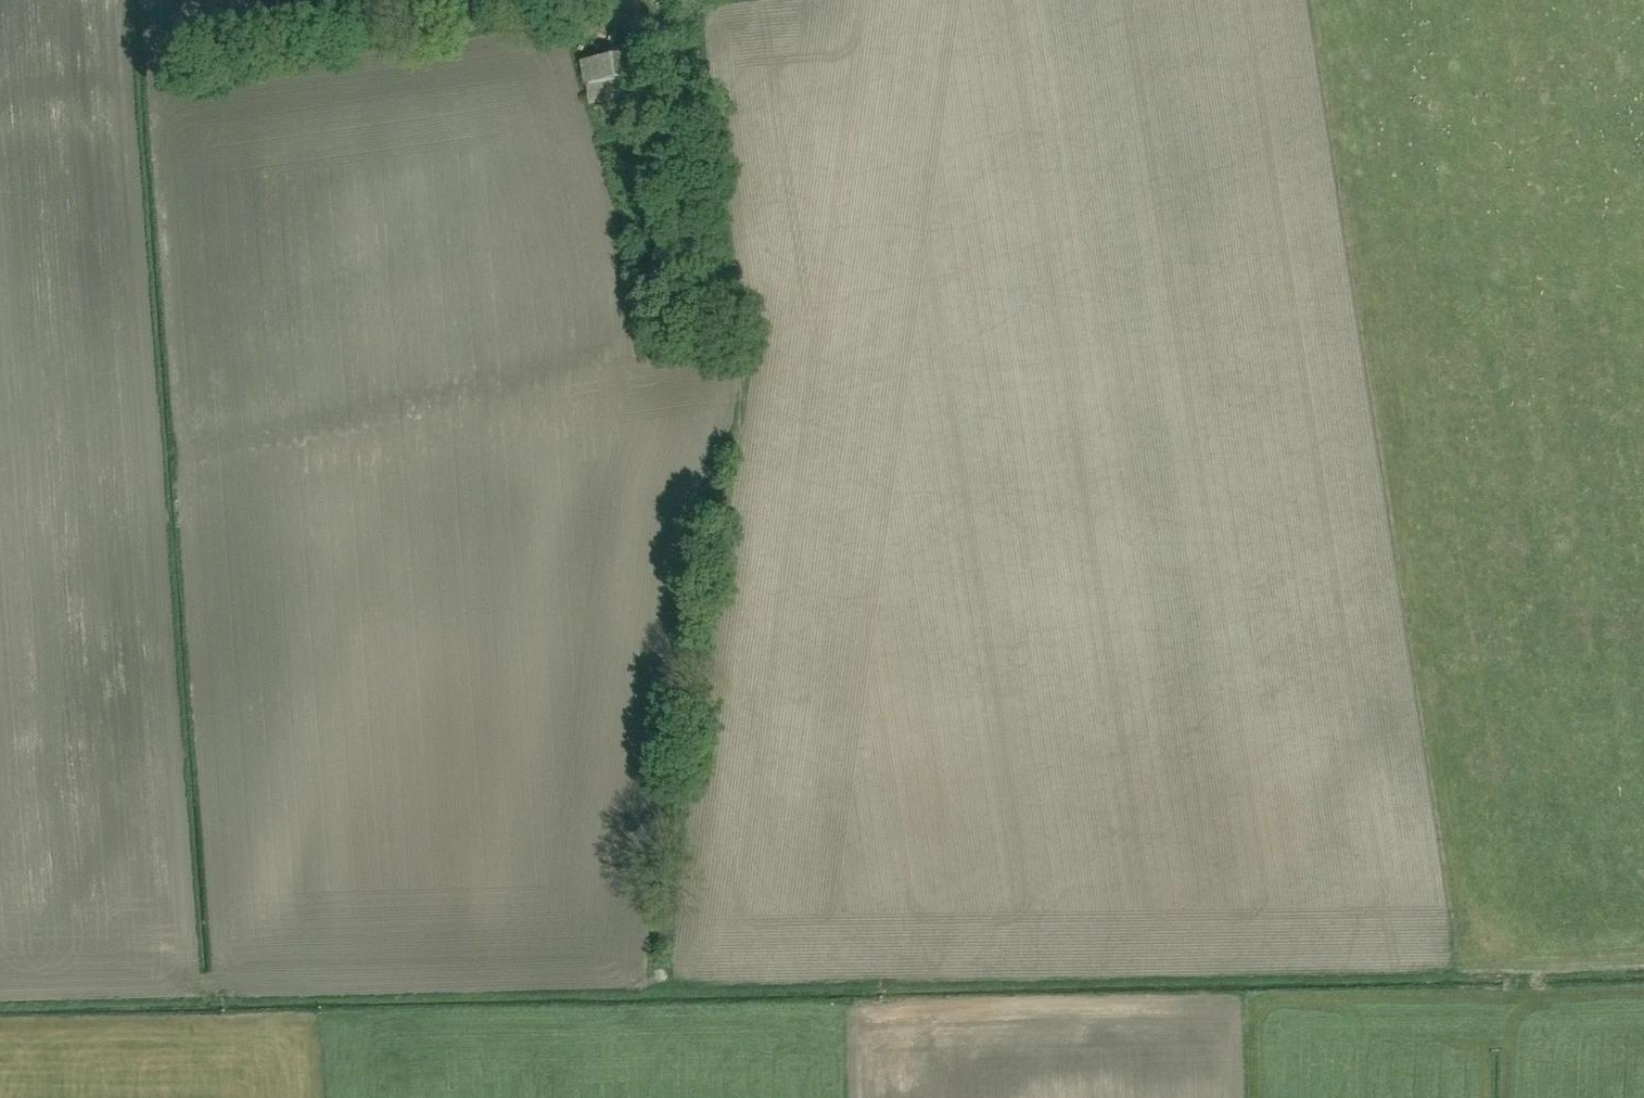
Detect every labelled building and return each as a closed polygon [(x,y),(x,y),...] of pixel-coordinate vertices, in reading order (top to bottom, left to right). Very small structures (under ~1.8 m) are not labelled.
[(620,89),(620,53),(579,57),(582,93),(620,89)]
